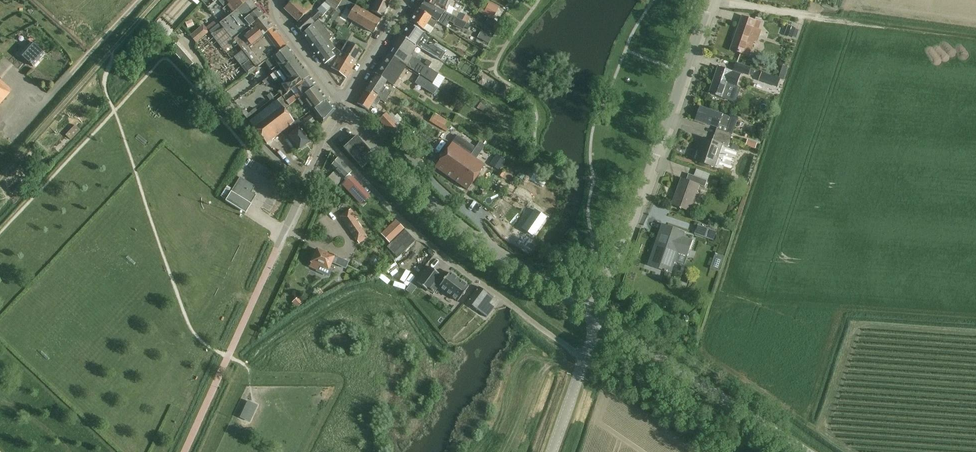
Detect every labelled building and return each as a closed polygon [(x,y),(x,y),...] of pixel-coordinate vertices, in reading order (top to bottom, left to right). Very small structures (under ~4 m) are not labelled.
[(233,13),(249,0),(218,0),(225,7),(227,5),(233,13)] [(233,13),(220,23),(223,27),(226,31),(255,8),(249,0),(233,13)] [(285,11),(297,23),(307,12),(312,6),(307,2),(302,7),(295,0),(292,0),(283,9),(285,11)] [(325,3),(331,7),(335,10),(336,11),(340,14),(345,6),(352,10),(347,18),(373,33),(380,20),(355,6),(346,0),(327,0),(325,3)] [(370,11),(373,13),(382,17),(388,5),(379,0),(378,0),(375,0),(370,11)] [(423,2),(445,13),(448,6),(450,6),(452,2),(451,0),(424,0),(423,2)] [(423,2),(418,9),(445,27),(448,22),(454,24),(453,26),(462,31),(464,28),(466,24),(466,23),(450,15),(445,13),(423,2)] [(307,15),(295,26),(302,35),(319,20),(331,7),(325,3),(317,10),(320,12),(311,20),(307,15)] [(490,3),(484,15),(491,19),(497,7),(490,3)] [(232,39),(262,16),(257,10),(255,8),(226,31),(232,39)] [(444,30),(445,27),(418,9),(417,11),(410,22),(422,30),(423,29),(430,34),(436,25),(444,30)] [(717,19),(722,20),(725,10),(719,9),(717,19)] [(335,10),(330,20),(334,22),(338,17),(340,14),(336,11),(335,10)] [(453,11),(450,15),(466,23),(467,23),(470,18),(460,13),(459,14),(453,11)] [(162,23),(176,35),(183,26),(169,14),(162,23)] [(234,40),(243,52),(272,28),(262,16),(232,39),(234,41),(234,40)] [(731,49),(741,53),(750,56),(755,41),(758,42),(762,31),(758,30),(760,23),(743,17),(731,49)] [(319,20),(302,35),(324,65),(327,63),(335,57),(331,51),(335,48),(329,40),(332,38),(319,20)] [(219,24),(210,31),(211,33),(223,27),(220,23),(219,24)] [(408,24),(400,37),(417,46),(430,55),(440,61),(445,53),(434,46),(427,47),(425,46),(428,41),(427,37),(424,35),(417,30),(408,24)] [(196,43),(208,33),(210,31),(205,26),(201,29),(200,27),(198,26),(194,30),(195,31),(190,36),(196,43)] [(337,36),(335,38),(340,41),(341,42),(342,39),(344,40),(346,39),(347,40),(352,33),(342,27),(341,26),(337,33),(336,34),(337,36)] [(793,38),(793,37),(796,38),(799,30),(796,29),(796,28),(788,26),(785,36),(793,38)] [(249,59),(240,66),(247,75),(257,68),(265,62),(285,46),(273,31),(272,28),(243,52),(249,59)] [(486,34),(482,42),(487,44),(491,36),(486,34)] [(400,37),(393,47),(428,68),(430,64),(413,52),(416,46),(400,37)] [(338,46),(336,49),(340,52),(355,62),(362,52),(354,46),(347,42),(346,42),(346,41),(347,40),(346,39),(344,40),(342,39),(341,42),(345,45),(342,49),(338,46)] [(33,67),(44,54),(31,43),(20,55),(33,67)] [(294,59),(285,46),(265,62),(273,74),(294,59)] [(393,47),(387,56),(399,64),(399,65),(404,69),(406,66),(432,83),(438,74),(428,68),(393,47)] [(465,54),(458,48),(455,52),(463,58),(465,54)] [(335,57),(327,63),(330,69),(345,78),(349,72),(355,62),(340,52),(337,58),(335,57)] [(381,66),(398,78),(404,69),(399,65),(399,64),(387,56),(381,66)] [(308,77),(294,59),(273,74),(281,86),(278,91),(282,96),(291,90),(308,77)] [(733,70),(749,76),(752,68),(736,63),(733,70)] [(393,86),(398,78),(381,66),(375,75),(386,82),(393,86)] [(719,67),(710,93),(719,96),(724,98),(731,100),(736,102),(741,88),(737,87),(742,75),(733,71),(729,70),(719,67)] [(375,75),(364,92),(370,96),(372,92),(378,96),(377,98),(380,100),(384,103),(391,92),(383,87),(386,82),(375,75)] [(438,88),(429,82),(419,76),(415,83),(433,95),(438,88)] [(316,86),(308,77),(291,90),(294,95),(285,102),(289,106),(297,100),(316,86)] [(11,91),(4,84),(0,81),(0,103),(11,91)] [(316,86),(297,100),(301,105),(306,102),(312,110),(326,100),(316,86)] [(364,92),(356,104),(367,111),(370,107),(374,110),(380,100),(377,98),(378,96),(372,92),(370,96),(364,92)] [(289,106),(285,102),(282,97),(250,120),(266,144),(282,134),(285,138),(300,123),(305,129),(315,122),(310,115),(300,122),(289,106)] [(314,112),(316,115),(323,123),(334,111),(326,100),(312,110),(314,112)] [(729,140),(732,133),(737,119),(701,107),(696,120),(719,127),(718,128),(715,135),(729,140)] [(385,114),(378,121),(390,133),(397,126),(385,114)] [(434,114),(429,121),(446,132),(451,124),(434,114)] [(295,154),(299,150),(300,151),(308,142),(301,131),(305,129),(300,123),(285,138),(285,139),(288,137),(288,138),(288,139),(295,146),(291,150),(295,154)] [(71,140),(80,130),(75,125),(66,135),(71,140)] [(759,134),(756,140),(766,144),(768,137),(759,134)] [(697,161),(715,167),(723,145),(727,147),(729,140),(715,135),(713,141),(704,138),(700,151),(697,150),(695,159),(697,160),(697,161)] [(361,168),(367,163),(369,161),(365,157),(370,152),(356,136),(343,148),(361,168)] [(757,143),(748,139),(746,146),(755,149),(757,143)] [(440,159),(435,167),(467,190),(473,182),(484,166),(475,159),(470,155),(452,143),(440,159)] [(473,150),(470,155),(475,159),(480,152),(474,148),(473,150)] [(496,155),(493,160),(502,165),(505,161),(496,155)] [(327,179),(334,186),(336,187),(351,172),(338,158),(331,166),(335,170),(327,179)] [(41,163),(30,176),(33,178),(37,173),(40,176),(47,168),(41,163)] [(520,171),(517,176),(522,180),(525,175),(520,171)] [(707,181),(699,178),(689,174),(687,180),(685,180),(680,192),(683,193),(681,197),(676,195),(673,205),(690,211),(699,185),(705,187),(707,181)] [(369,195),(361,186),(351,176),(342,185),(360,204),(369,195)] [(254,187),(246,181),(239,177),(225,201),(245,213),(251,204),(250,204),(255,195),(251,192),(254,187)] [(367,237),(348,210),(339,217),(358,243),(367,237)] [(396,221),(381,235),(389,243),(403,229),(396,221)] [(652,267),(657,269),(671,273),(675,262),(674,261),(677,252),(688,256),(693,240),(673,233),(674,228),(663,224),(654,250),(657,251),(652,267)] [(698,225),(695,234),(714,241),(717,231),(698,225)] [(396,258),(407,248),(414,241),(404,230),(386,247),(396,258)] [(345,269),(348,263),(328,254),(328,255),(318,251),(316,255),(315,254),(309,267),(316,270),(315,271),(328,277),(331,270),(328,269),(331,263),(345,269)] [(345,259),(353,263),(357,255),(349,251),(345,259)] [(468,287),(449,273),(445,279),(444,278),(442,280),(443,281),(442,282),(437,278),(440,275),(429,267),(417,283),(428,291),(434,282),(439,286),(438,287),(458,301),(462,295),(463,296),(464,294),(464,293),(468,287)] [(410,284),(405,291),(410,295),(416,288),(410,284)] [(466,303),(478,312),(486,318),(494,308),(489,304),(493,298),(478,287),(466,303)] [(297,297),(291,303),(297,309),(302,303),(297,297)] [(280,396),(287,406),(296,400),(289,390),(280,396)]
